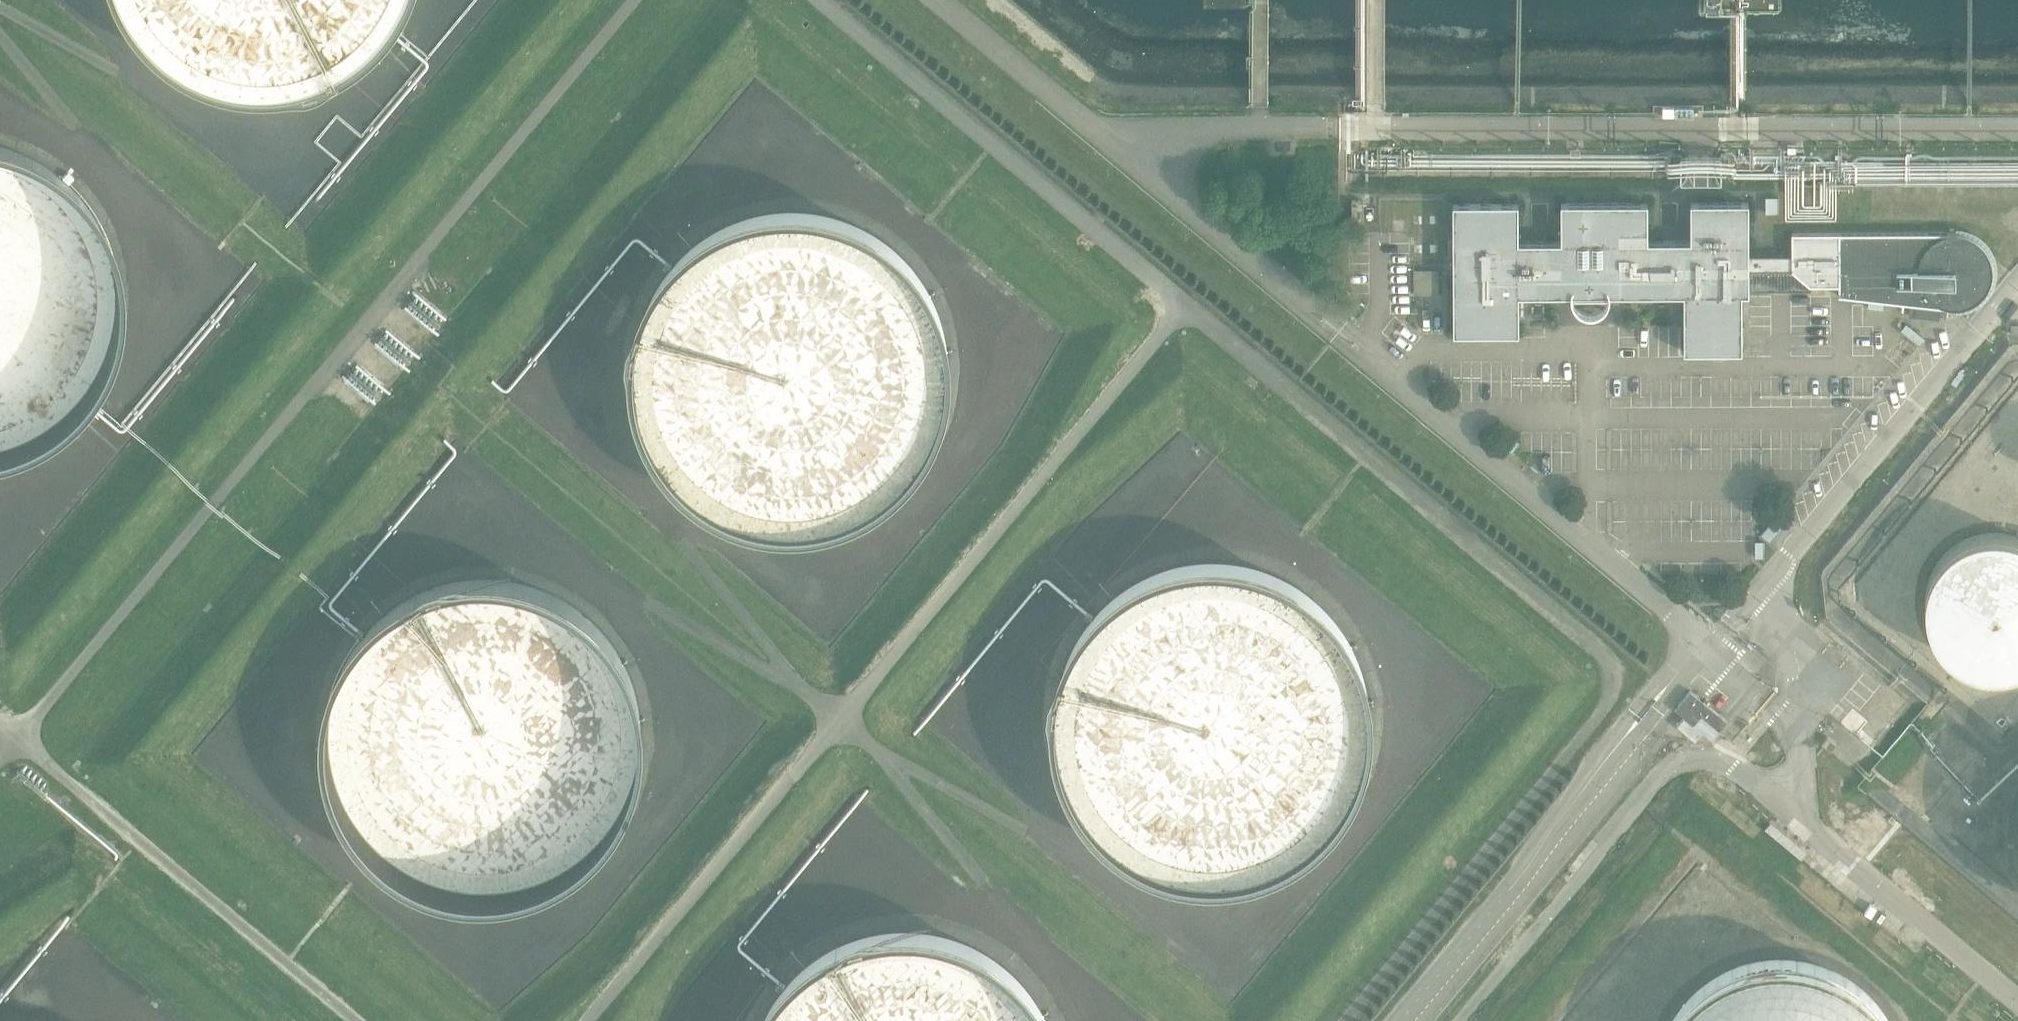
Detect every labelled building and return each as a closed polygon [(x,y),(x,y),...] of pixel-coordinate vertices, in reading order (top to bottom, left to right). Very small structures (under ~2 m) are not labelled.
[(141,28),(165,54),(195,74),(228,87),(264,93),(300,90),(334,80),(365,62),(391,37),(412,8),(415,0),(125,0),(141,28)] [(22,444),(53,426),(80,402),(100,372),(113,339),(119,304),(116,268),(105,234),(88,203),(63,177),(34,156),(0,143),(0,451),(22,444)] [(630,391),(640,425),(658,456),(683,482),(712,502),(746,515),(781,521),(817,518),(851,508),(882,490),(909,466),(929,436),(942,403),(947,367),(945,332),(934,298),(916,266),(892,240),(862,220),(829,207),(794,202),(758,204),(724,215),(692,232),(666,257),(646,286),(633,320),(627,355),(630,391)] [(1516,204),(1451,205),(1452,335),(1516,334),(1516,294),(1682,294),(1683,353),(1741,353),(1740,294),(1748,294),(1748,290),(1747,270),(1792,270),(1792,272),(1807,286),(1809,286),(1840,285),(1840,296),(1944,309),(1949,309),(1954,309),(1959,309),(1964,308),(1968,306),(1973,304),(1978,302),(1982,299),(1986,296),(1988,291),(1990,287),(1992,282),(1993,276),(1993,271),(1992,266),(1991,261),(1989,256),(1987,251),(1984,247),(1980,243),(1976,240),(1972,237),(1967,235),(1962,233),(1957,232),(1952,232),(1946,233),(1840,231),(1792,231),(1792,256),(1747,256),(1747,202),(1689,202),(1689,241),(1646,241),(1646,203),(1559,203),(1559,242),(1516,242),(1516,204)] [(1416,291),(1441,291),(1440,267),(1416,267),(1416,291)] [(1936,636),(1945,647),(1955,656),(1968,663),(1981,667),(1995,668),(2009,666),(2017,663),(2017,539),(2005,535),(1991,534),(1977,536),(1964,541),(1952,548),(1942,558),(1934,569),(1929,582),(1926,596),(1927,610),(1930,624),(1936,636)] [(1057,747),(1067,781),(1085,812),(1109,838),(1139,858),(1172,871),(1208,877),(1244,874),(1278,864),(1309,846),(1335,822),(1356,792),(1369,759),(1374,723),(1372,688),(1361,654),(1343,623),(1319,596),(1289,576),(1256,563),(1220,558),(1185,560),(1150,571),(1119,588),(1093,613),(1073,642),(1060,676),(1054,711),(1057,747)] [(327,761),(338,795),(355,826),(380,853),(409,873),(443,886),(478,891),(514,889),(548,878),(579,861),(606,836),(626,807),(639,773),(645,738),(642,702),(631,668),(614,637),(589,611),(560,591),(526,578),(491,572),(455,575),(421,585),(390,603),(363,627),(343,657),(330,690),(324,726),(327,761)] [(1689,689),(1672,709),(1683,718),(1677,726),(1696,741),(1703,732),(1712,739),(1728,721),(1689,689)] [(1035,990),(1010,964),(981,944),(947,931),(912,925),(876,928),(842,938),(811,956),(784,980),(764,1010),(760,1020),(1052,1020),(1035,990)] [(1888,1016),(1871,995),(1850,977),(1826,965),(1800,957),(1773,955),(1746,958),(1721,968),(1698,982),(1678,1000),(1664,1020),(1890,1020),(1888,1016)]
